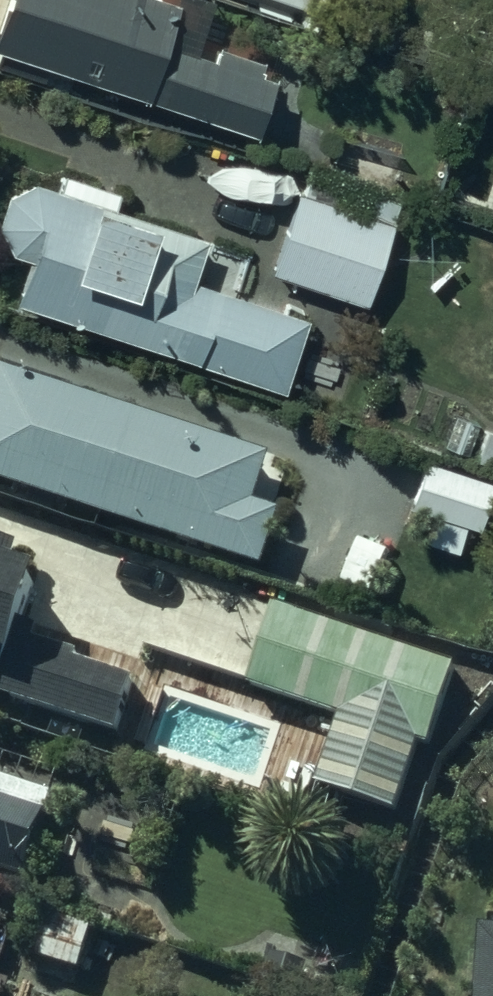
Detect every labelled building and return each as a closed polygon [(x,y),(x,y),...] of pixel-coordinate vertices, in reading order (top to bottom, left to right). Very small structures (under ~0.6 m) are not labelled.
[(252,126),(271,69),(261,66),(265,54),(217,38),(211,55),(161,39),(173,0),(4,0),(0,11),(0,43),(252,126)] [(12,296),(282,386),(306,312),(191,273),(205,230),(34,173),(4,186),(0,199),(0,226),(9,247),(27,253),(12,296)] [(393,221),(298,188),(270,269),(365,301),(393,221)] [(4,366),(0,379),(0,483),(263,570),(283,512),(255,503),(271,454),(4,366)] [(492,479),(423,457),(408,502),(477,525),(492,479)] [(117,725),(134,673),(30,639),(34,628),(21,623),(38,570),(15,563),(22,544),(0,537),(0,688),(117,725)] [(457,664),(272,604),(245,686),(338,716),(315,787),(395,813),(418,742),(430,746),(457,664)] [(27,879),(54,796),(0,779),(0,870),(27,879)] [(81,935),(28,919),(16,959),(69,975),(81,935)] [(482,928),(476,995),(492,995),(492,929),(482,928)]
